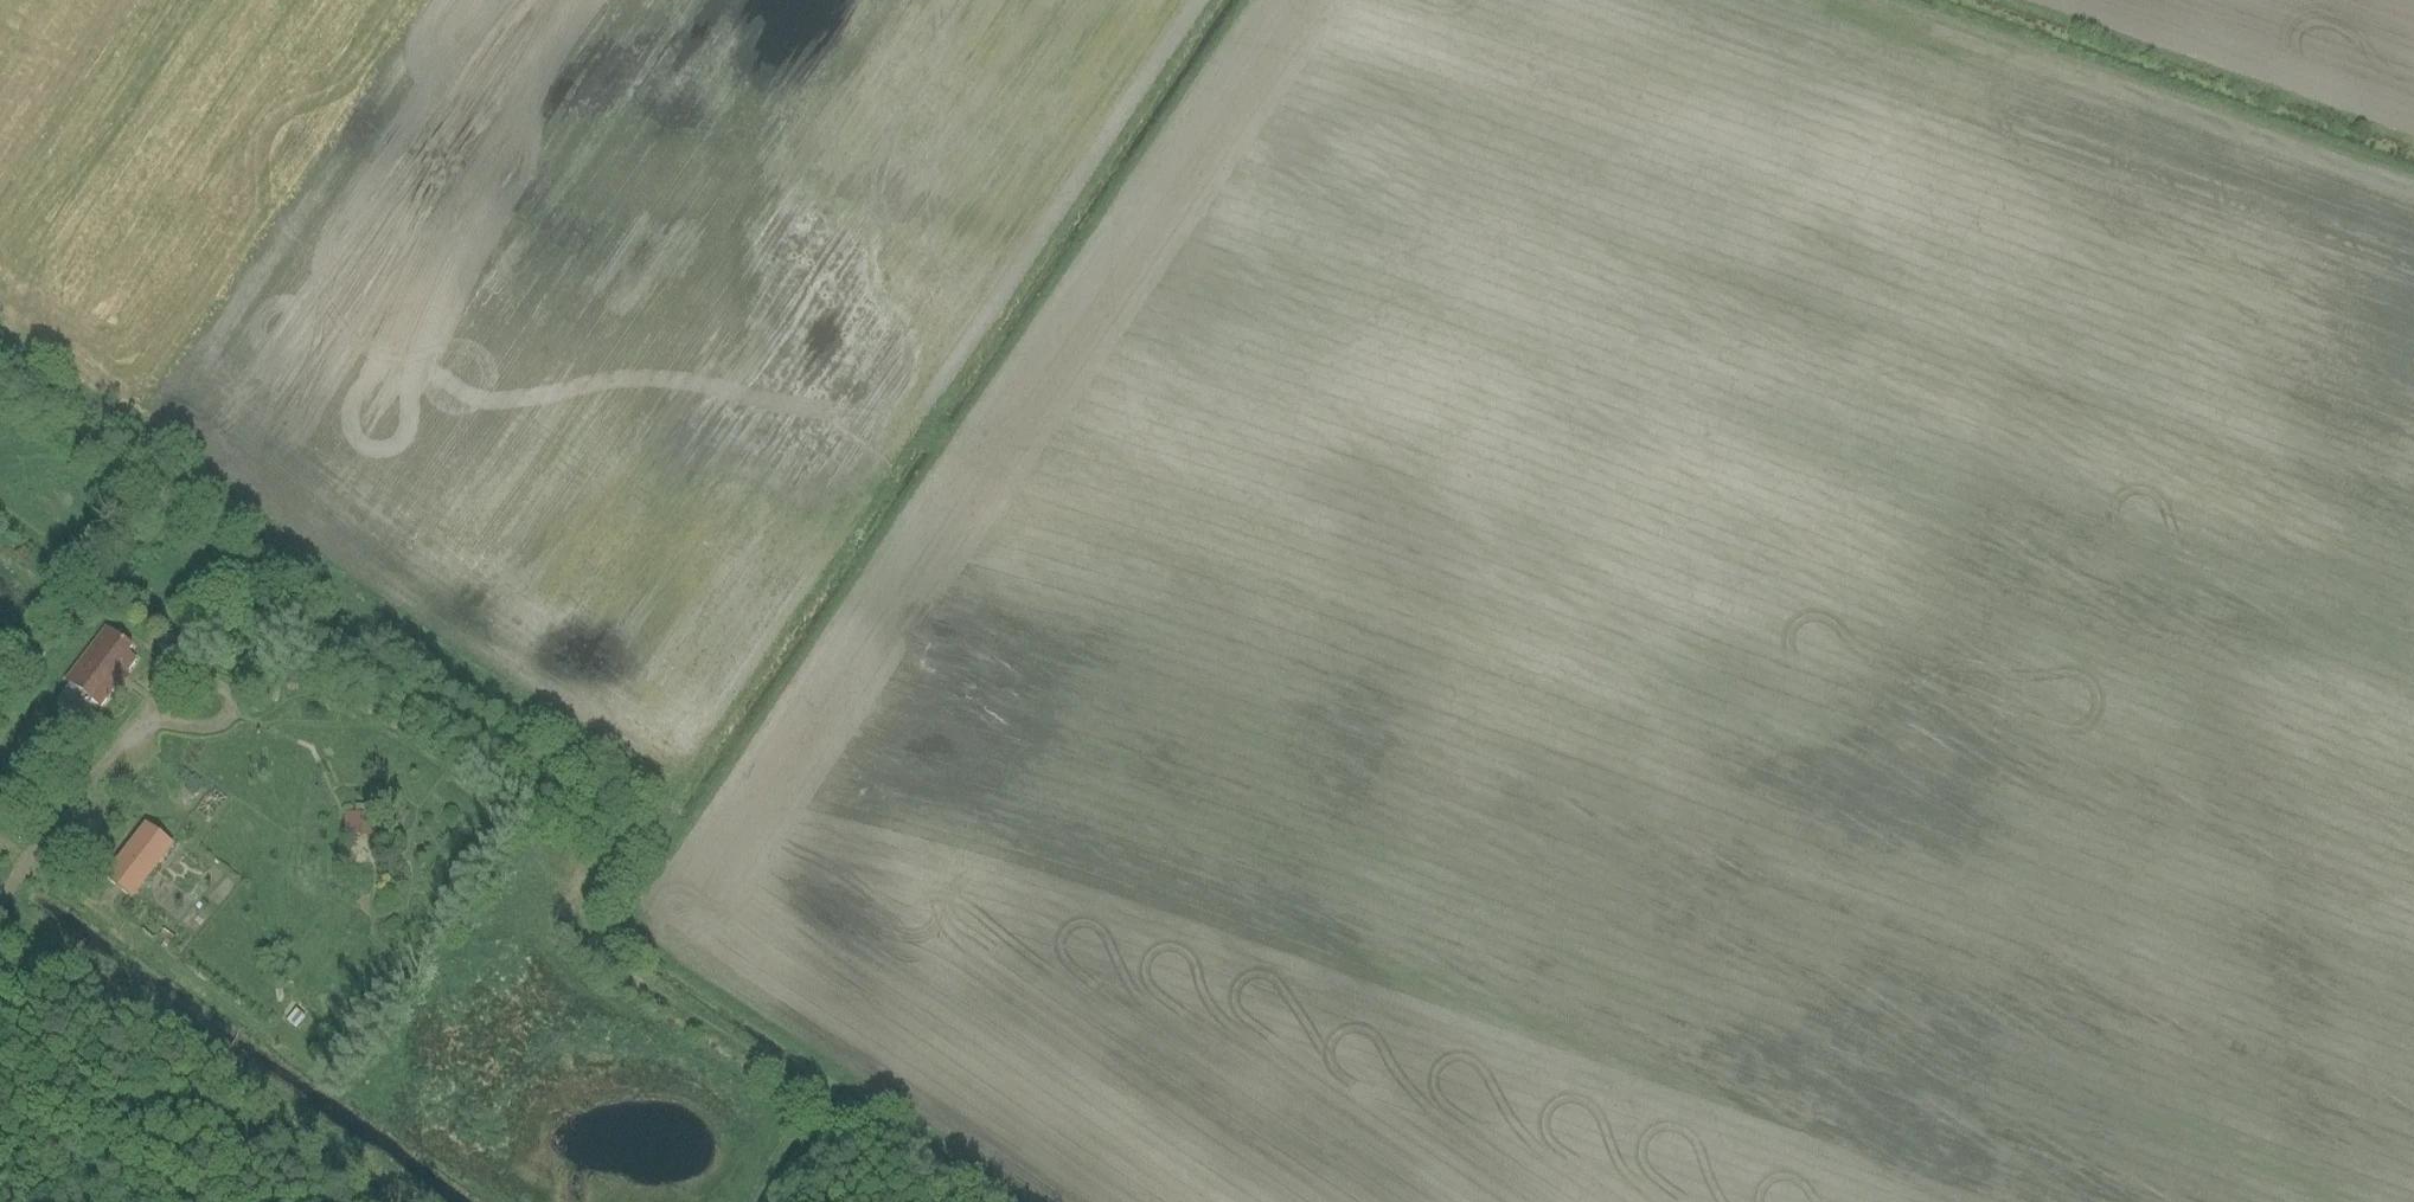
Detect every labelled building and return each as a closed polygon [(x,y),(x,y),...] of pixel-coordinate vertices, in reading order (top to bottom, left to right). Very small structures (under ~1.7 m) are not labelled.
[(85,714),(94,701),(101,706),(136,660),(128,653),(132,648),(107,628),(67,680),(72,684),(62,696),(63,711),(72,717),(85,714)] [(357,806),(357,814),(346,813),(346,835),(377,836),(377,814),(369,814),(369,806),(357,806)] [(110,875),(138,898),(184,842),(155,819),(110,875)]
